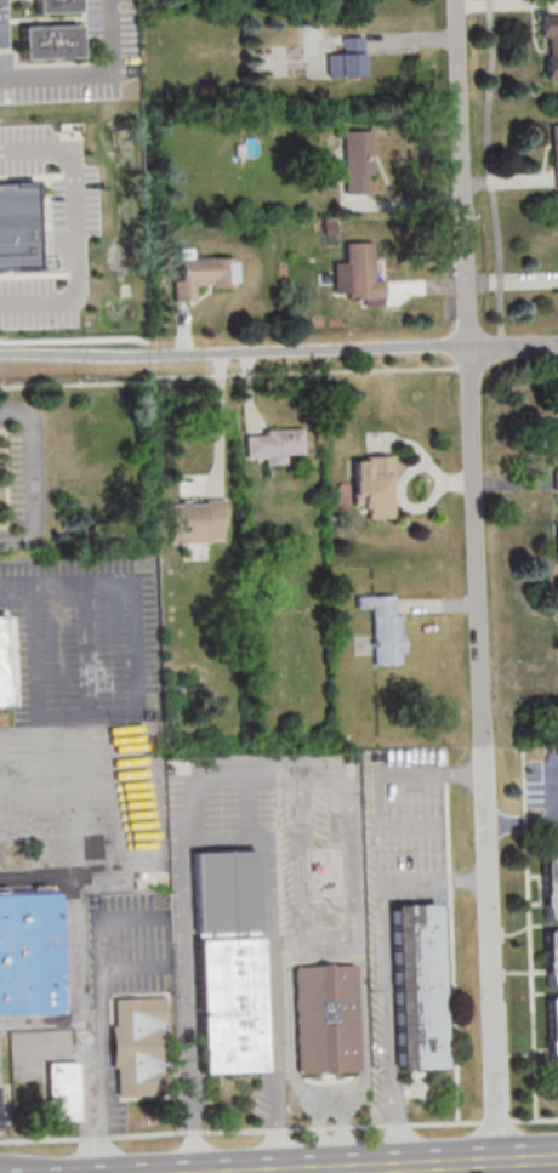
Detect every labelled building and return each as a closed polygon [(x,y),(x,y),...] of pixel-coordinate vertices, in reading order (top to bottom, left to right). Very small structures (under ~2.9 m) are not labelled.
[(38,11),(37,0),(78,0),(79,10),(38,11)] [(541,13),(542,38),(546,38),(546,78),(557,78),(557,13),(541,13)] [(22,25),(36,25),(35,23),(41,23),(42,25),(79,23),(80,55),(67,55),(67,58),(57,58),(57,56),(23,57),(22,25)] [(345,36),(365,35),(365,59),(363,59),(364,74),(329,76),(329,53),(345,52),(345,36)] [(372,129),(374,173),(369,173),(369,193),(347,193),(346,130),(372,129)] [(39,267),(35,180),(0,181),(0,268),(39,267)] [(375,241),(376,279),(385,278),(386,297),(351,298),(347,243),(375,241)] [(223,256),(234,256),(235,285),(213,286),(213,283),(195,284),(197,298),(175,300),(175,279),(181,279),(180,247),(193,247),(194,257),(223,256)] [(288,460),(288,455),(304,454),(303,429),(246,430),(247,461),(288,460)] [(368,518),(394,518),(394,455),(353,455),(353,506),(368,506),(368,518)] [(226,499),(170,499),(170,542),(226,542),(226,499)] [(358,595),(358,608),(372,607),(374,664),(402,664),(401,594),(358,595)] [(8,707),(0,708),(0,608),(7,608),(8,707)] [(266,1070),(204,1072),(195,852),(257,849),(266,1070)] [(543,849),(557,849),(557,917),(546,917),(543,849)] [(0,893),(0,1013),(59,1010),(56,890),(0,893)] [(446,1067),(399,1069),(394,905),(442,902),(446,1067)] [(547,928),(557,928),(557,986),(550,986),(547,928)] [(302,1072),(300,1070),(296,968),(298,966),(355,963),(358,966),(361,1067),(359,1070),(302,1072)] [(166,995),(170,1093),(119,1094),(115,997),(166,995)] [(548,997),(557,997),(557,1065),(551,1065),(548,997)] [(79,1061),(81,1121),(51,1122),(49,1063),(79,1061)]
